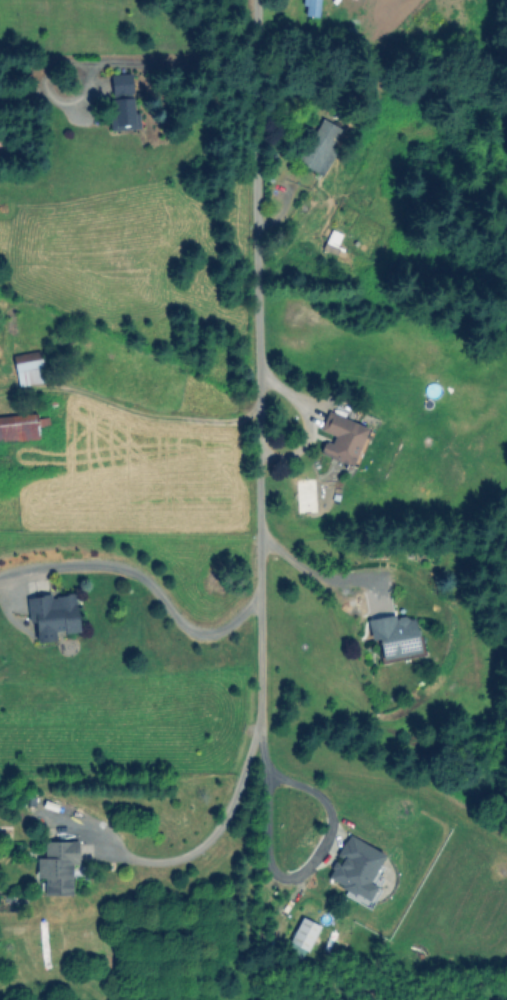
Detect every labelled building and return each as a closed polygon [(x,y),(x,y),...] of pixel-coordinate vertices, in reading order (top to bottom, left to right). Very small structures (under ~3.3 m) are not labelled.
[(303,15),(319,17),(320,0),(304,0),(303,15)] [(133,113),(131,73),(109,74),(112,130),(139,128),(138,112),(133,113)] [(335,149),(330,147),(339,127),(319,117),(298,163),(323,175),(335,149)] [(43,383),(41,359),(15,361),(16,385),(43,383)] [(370,428),(327,410),(319,430),(333,435),(330,443),(324,440),(319,453),(354,467),(370,428)] [(37,414),(0,416),(0,441),(38,439),(37,414)] [(77,631),(75,594),(51,595),(26,596),(28,622),(35,622),(36,641),(55,640),(54,632),(77,631)] [(368,620),(371,640),(378,639),(381,658),(421,652),(414,613),(368,620)] [(384,854),(348,833),(335,857),(336,858),(325,877),(367,901),(376,886),(369,882),(384,854)] [(78,841),(44,840),(44,857),(36,857),(36,877),(44,878),(44,895),(72,895),(72,864),(78,864),(78,841)] [(318,924),(300,917),(287,948),(305,956),(318,924)]
